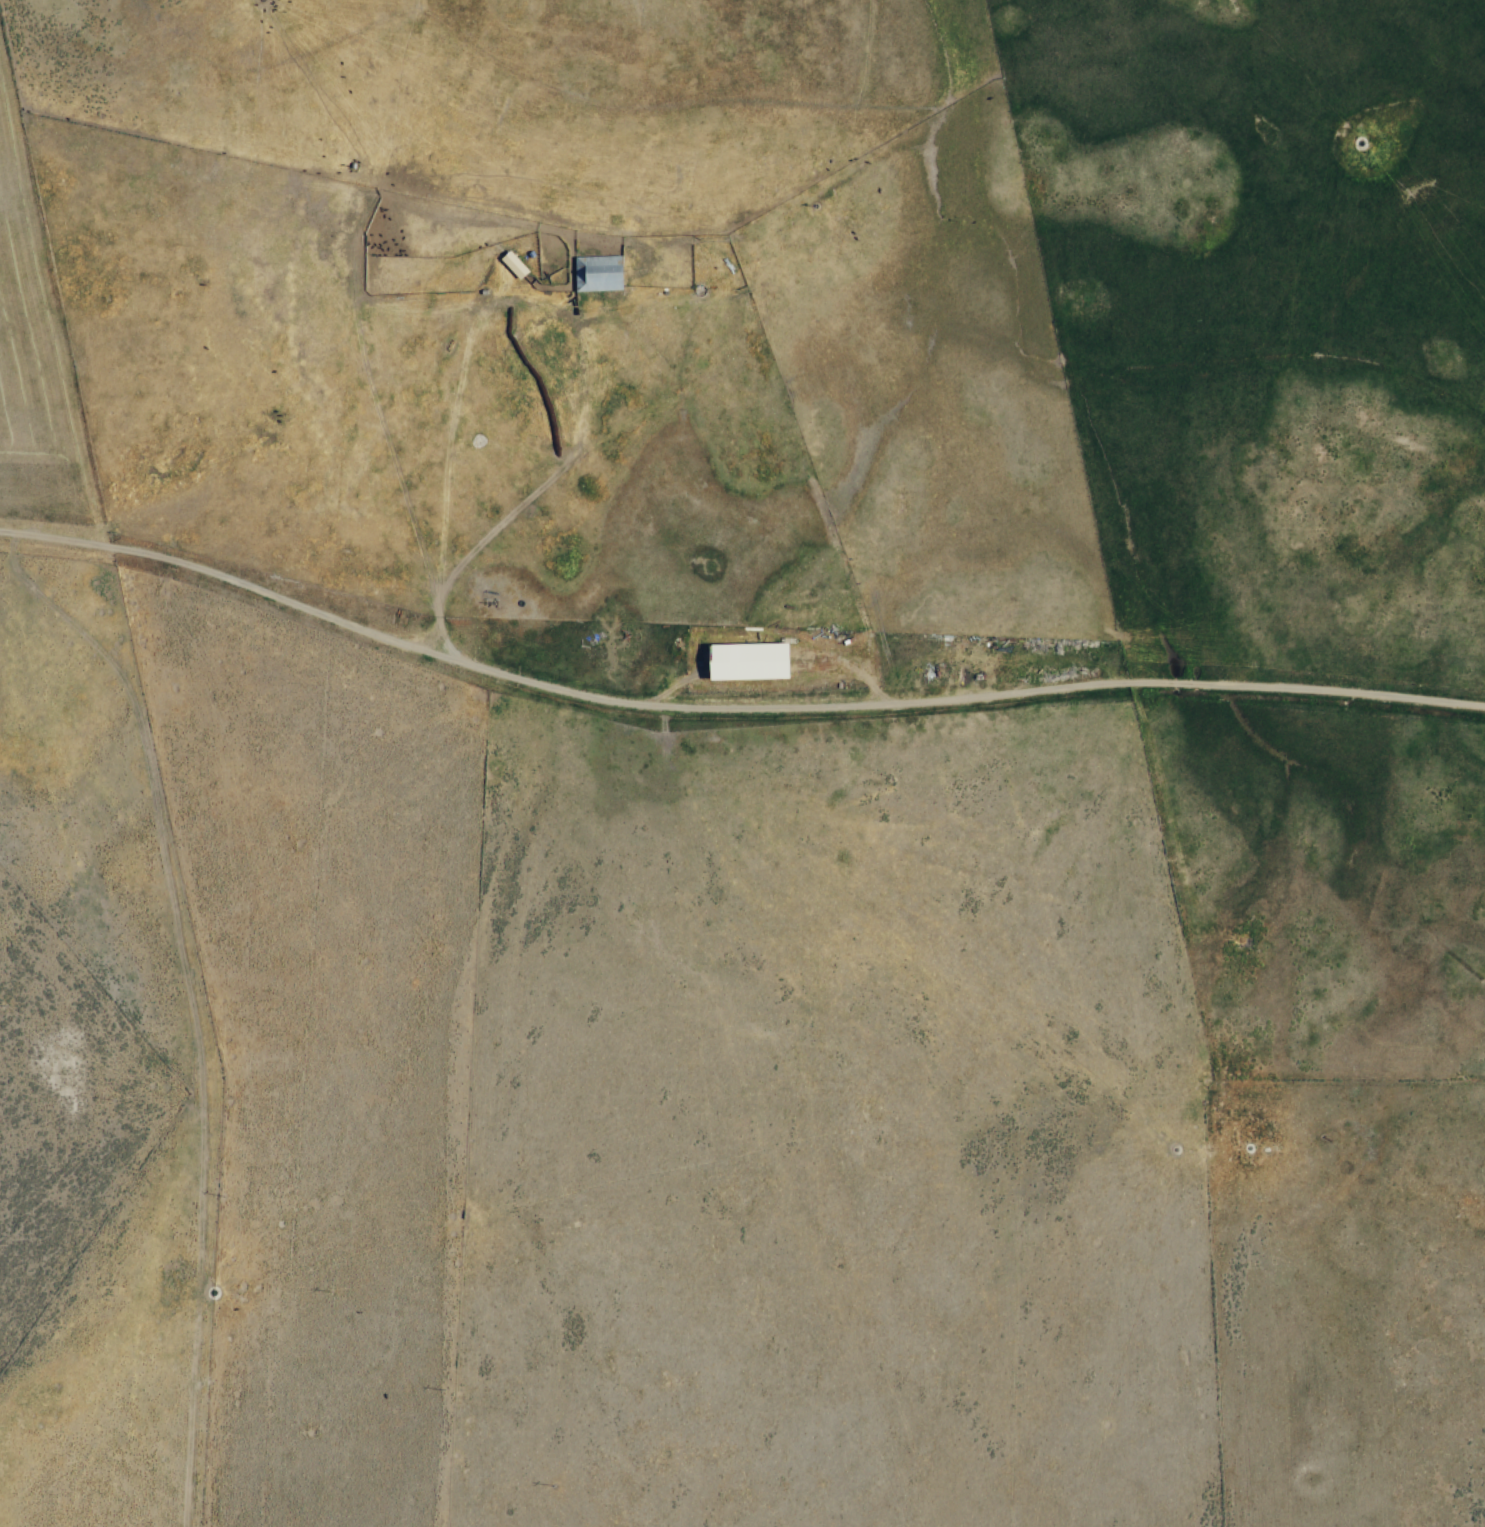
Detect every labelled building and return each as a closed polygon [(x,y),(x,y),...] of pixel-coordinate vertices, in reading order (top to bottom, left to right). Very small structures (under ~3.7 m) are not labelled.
[(517,279),(527,270),(507,249),(498,257),(517,279)]
